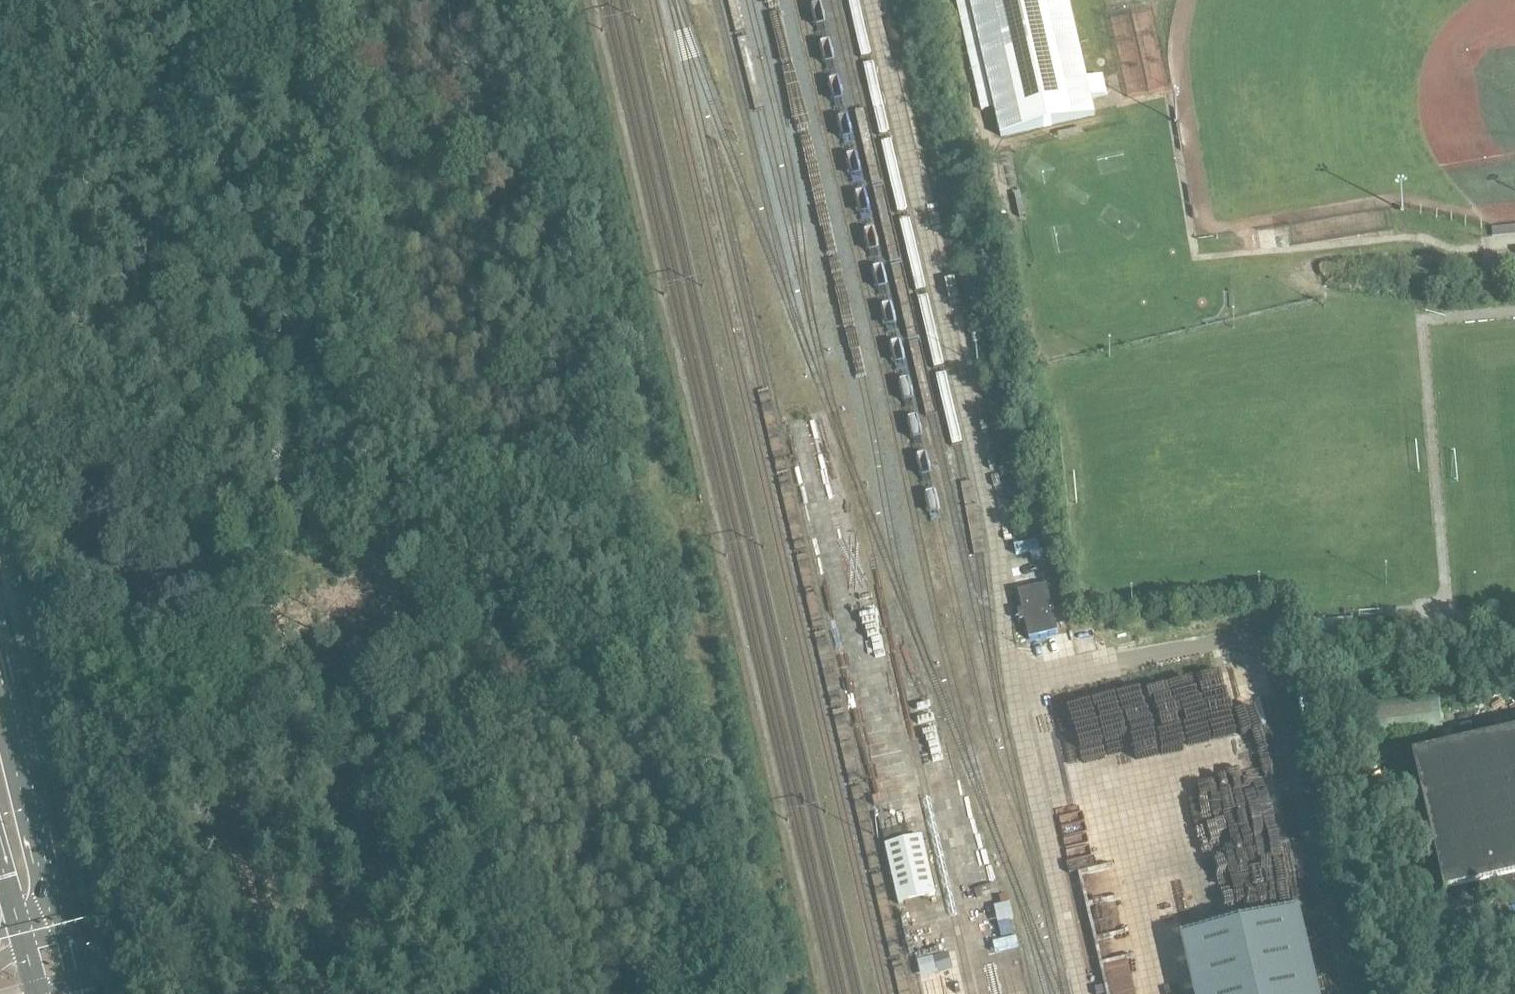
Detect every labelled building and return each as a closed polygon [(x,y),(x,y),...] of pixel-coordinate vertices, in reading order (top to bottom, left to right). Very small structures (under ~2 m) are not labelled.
[(1002,137),(1095,116),(1091,99),(1107,96),(1103,77),(1087,81),(1068,0),(970,0),(1002,137)] [(1493,228),(1494,235),(1514,233),(1514,226),(1493,228)] [(1014,562),(1019,585),(1048,579),(1042,555),(1014,562)] [(1045,584),(1018,591),(1029,637),(1056,630),(1045,584)] [(1440,696),(1359,704),(1363,739),(1443,731),(1440,696)] [(1415,759),(1416,755),(1413,756),(1450,916),(1480,909),(1479,906),(1514,897),(1514,736),(1415,759)] [(900,907),(938,898),(924,839),(886,848),(900,907)] [(1191,993),(1316,993),(1298,917),(1180,945),(1191,993)]
